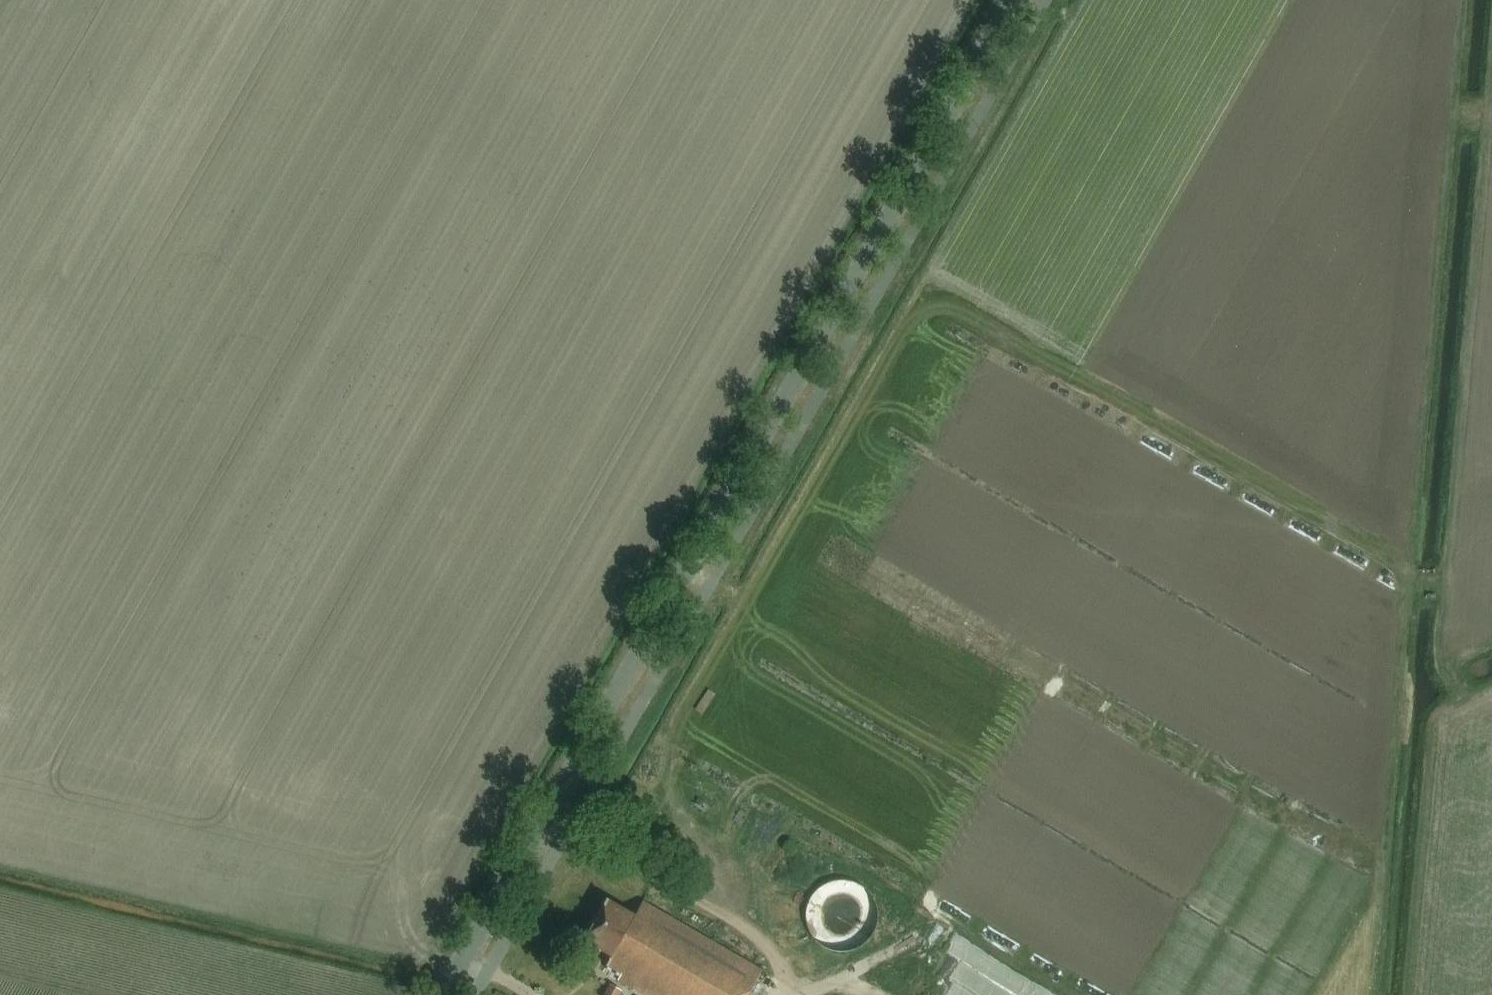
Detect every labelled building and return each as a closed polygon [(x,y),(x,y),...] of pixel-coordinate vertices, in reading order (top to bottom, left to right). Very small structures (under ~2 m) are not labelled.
[(823,949),(826,950),(830,952),(833,953),(836,953),(840,954),(843,954),(846,953),(850,953),(853,952),(856,951),(859,949),(862,947),(865,945),(867,943),(870,941),(872,938),(874,935),(875,932),(876,929),(877,928),(877,924),(878,921),(878,918),(878,914),(877,911),(877,908),(875,904),(874,901),(872,898),(870,895),(868,893),(866,890),(863,888),(860,887),(857,885),(854,884),(851,883),(848,882),(844,882),(841,881),(837,882),(834,882),(831,883),(828,884),(825,886),(822,888),(819,890),(816,892),(814,894),(812,897),(810,900),(809,903),(807,908),(806,911),(806,914),(806,918),(806,921),(806,924),(807,928),(808,931),(810,934),(811,937),(813,940),(816,942),(818,945),(821,947),(823,949)] [(764,972),(642,903),(634,917),(608,902),(594,927),(589,928),(584,937),(586,942),(584,944),(613,960),(607,969),(621,976),(619,983),(641,994),(750,994),(764,972)] [(609,985),(603,994),(619,994),(621,992),(609,985)]
